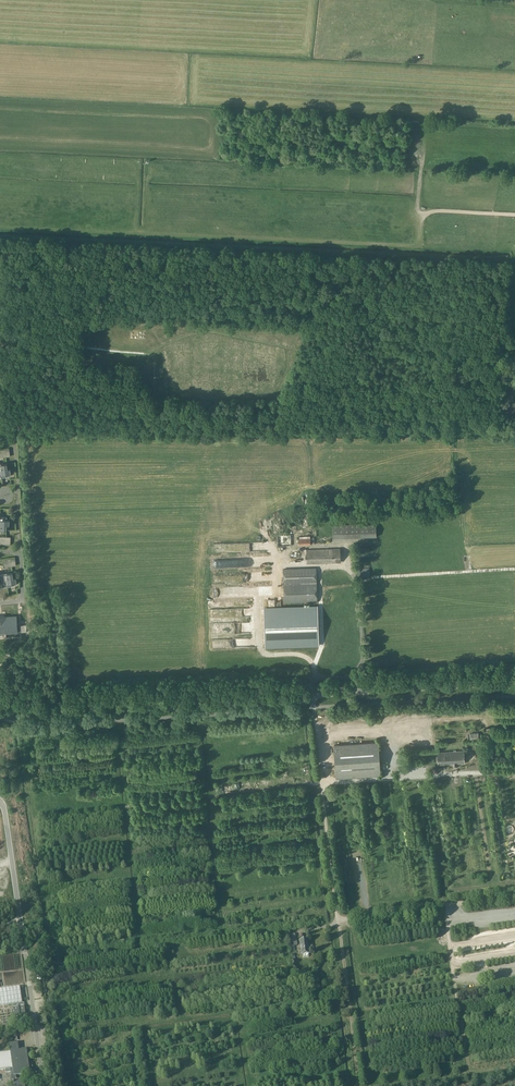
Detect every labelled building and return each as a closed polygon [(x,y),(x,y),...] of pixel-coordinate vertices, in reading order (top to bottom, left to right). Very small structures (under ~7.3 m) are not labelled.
[(0,450),(0,458),(11,456),(10,449),(0,450)] [(9,476),(9,474),(11,473),(11,468),(8,468),(7,463),(0,464),(0,477),(9,476)] [(7,530),(7,525),(10,525),(10,520),(7,520),(7,517),(0,517),(0,530),(7,530)] [(333,538),(377,536),(376,523),(333,525),(333,538)] [(11,544),(11,537),(0,536),(0,544),(11,544)] [(299,545),(311,545),(310,537),(310,536),(299,537),(299,545)] [(307,564),(341,562),(340,548),(307,550),(307,564)] [(15,558),(4,559),(5,567),(16,565),(15,558)] [(318,601),(317,584),(316,568),(284,569),(285,602),(318,601)] [(357,568),(357,576),(370,576),(369,568),(362,568),(357,568)] [(15,585),(15,583),(17,582),(16,577),(14,578),(13,572),(0,574),(0,587),(15,585)] [(319,647),(318,609),(318,606),(273,608),(263,608),(265,649),(319,647)] [(21,637),(19,616),(0,617),(0,638),(21,637)] [(35,624),(26,625),(26,636),(36,636),(35,624)] [(337,778),(381,775),(379,742),(335,745),(337,778)] [(464,751),(438,752),(439,765),(453,764),(453,767),(457,767),(457,764),(465,763),(464,751)] [(302,954),(303,954),(303,958),(309,957),(308,954),(310,953),(308,940),(300,941),(302,954)] [(13,1004),(14,1010),(11,1010),(13,1020),(29,1017),(28,1015),(27,1015),(26,1007),(27,1007),(27,1005),(23,1006),(20,986),(0,989),(0,1006),(13,1004)] [(24,1078),(17,1079),(16,1076),(31,1074),(27,1049),(19,1050),(18,1043),(9,1044),(10,1052),(0,1053),(0,1070),(10,1068),(12,1080),(14,1080),(15,1085),(26,1085),(24,1078)]
